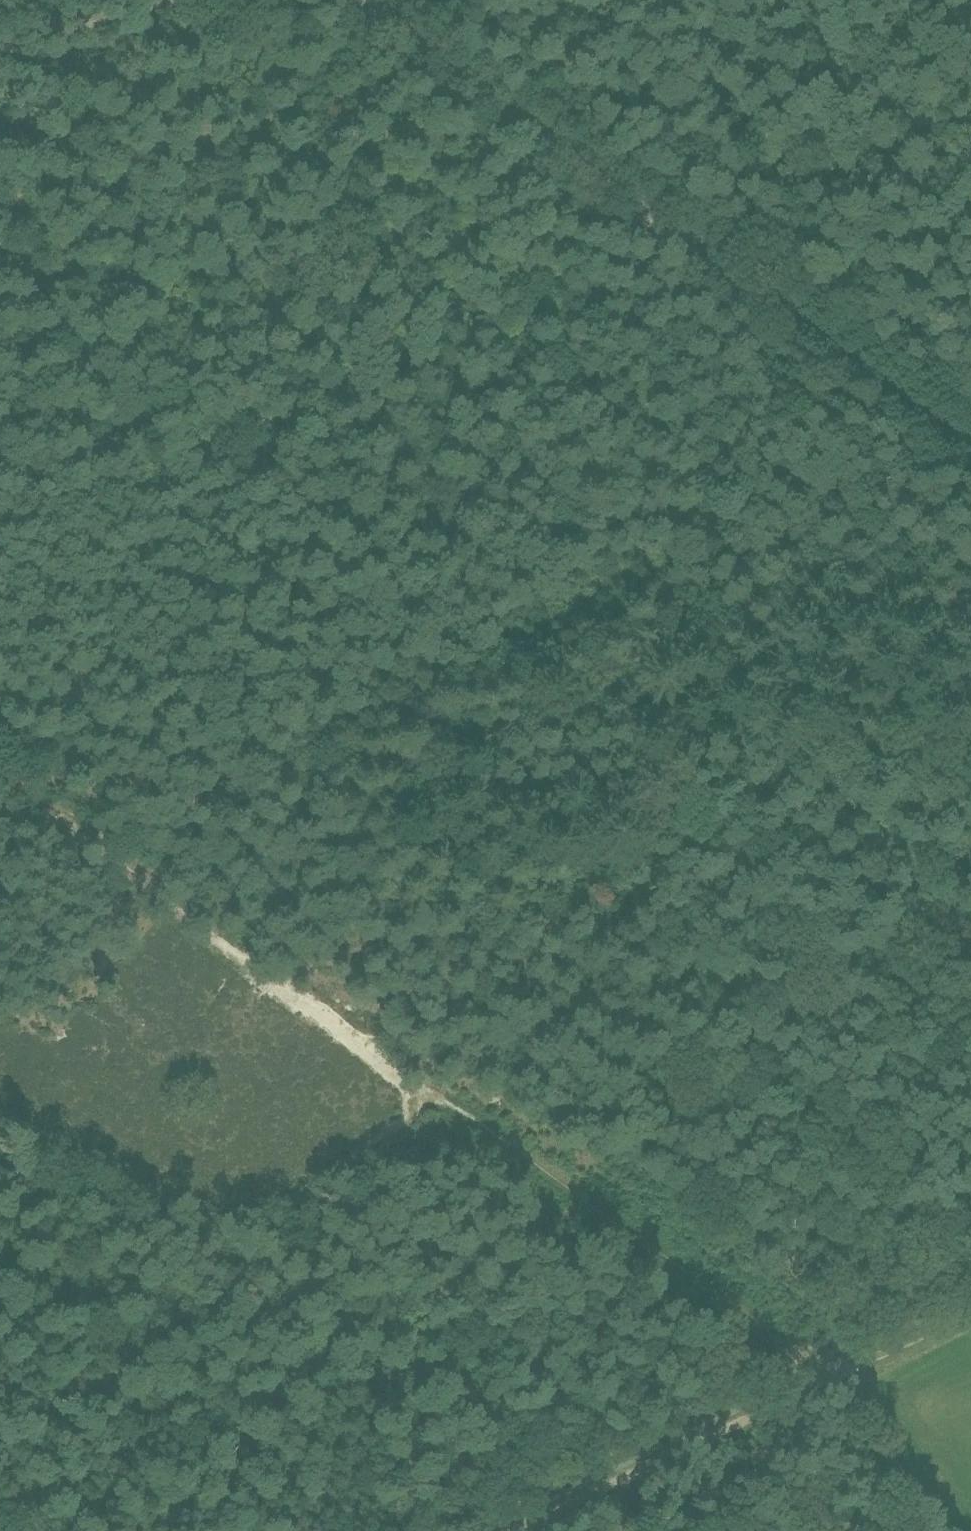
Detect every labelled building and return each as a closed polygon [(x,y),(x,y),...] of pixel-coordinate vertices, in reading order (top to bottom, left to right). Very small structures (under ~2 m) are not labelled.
[(838,1424),(844,1422),(841,1415),(835,1418),(838,1424)]
